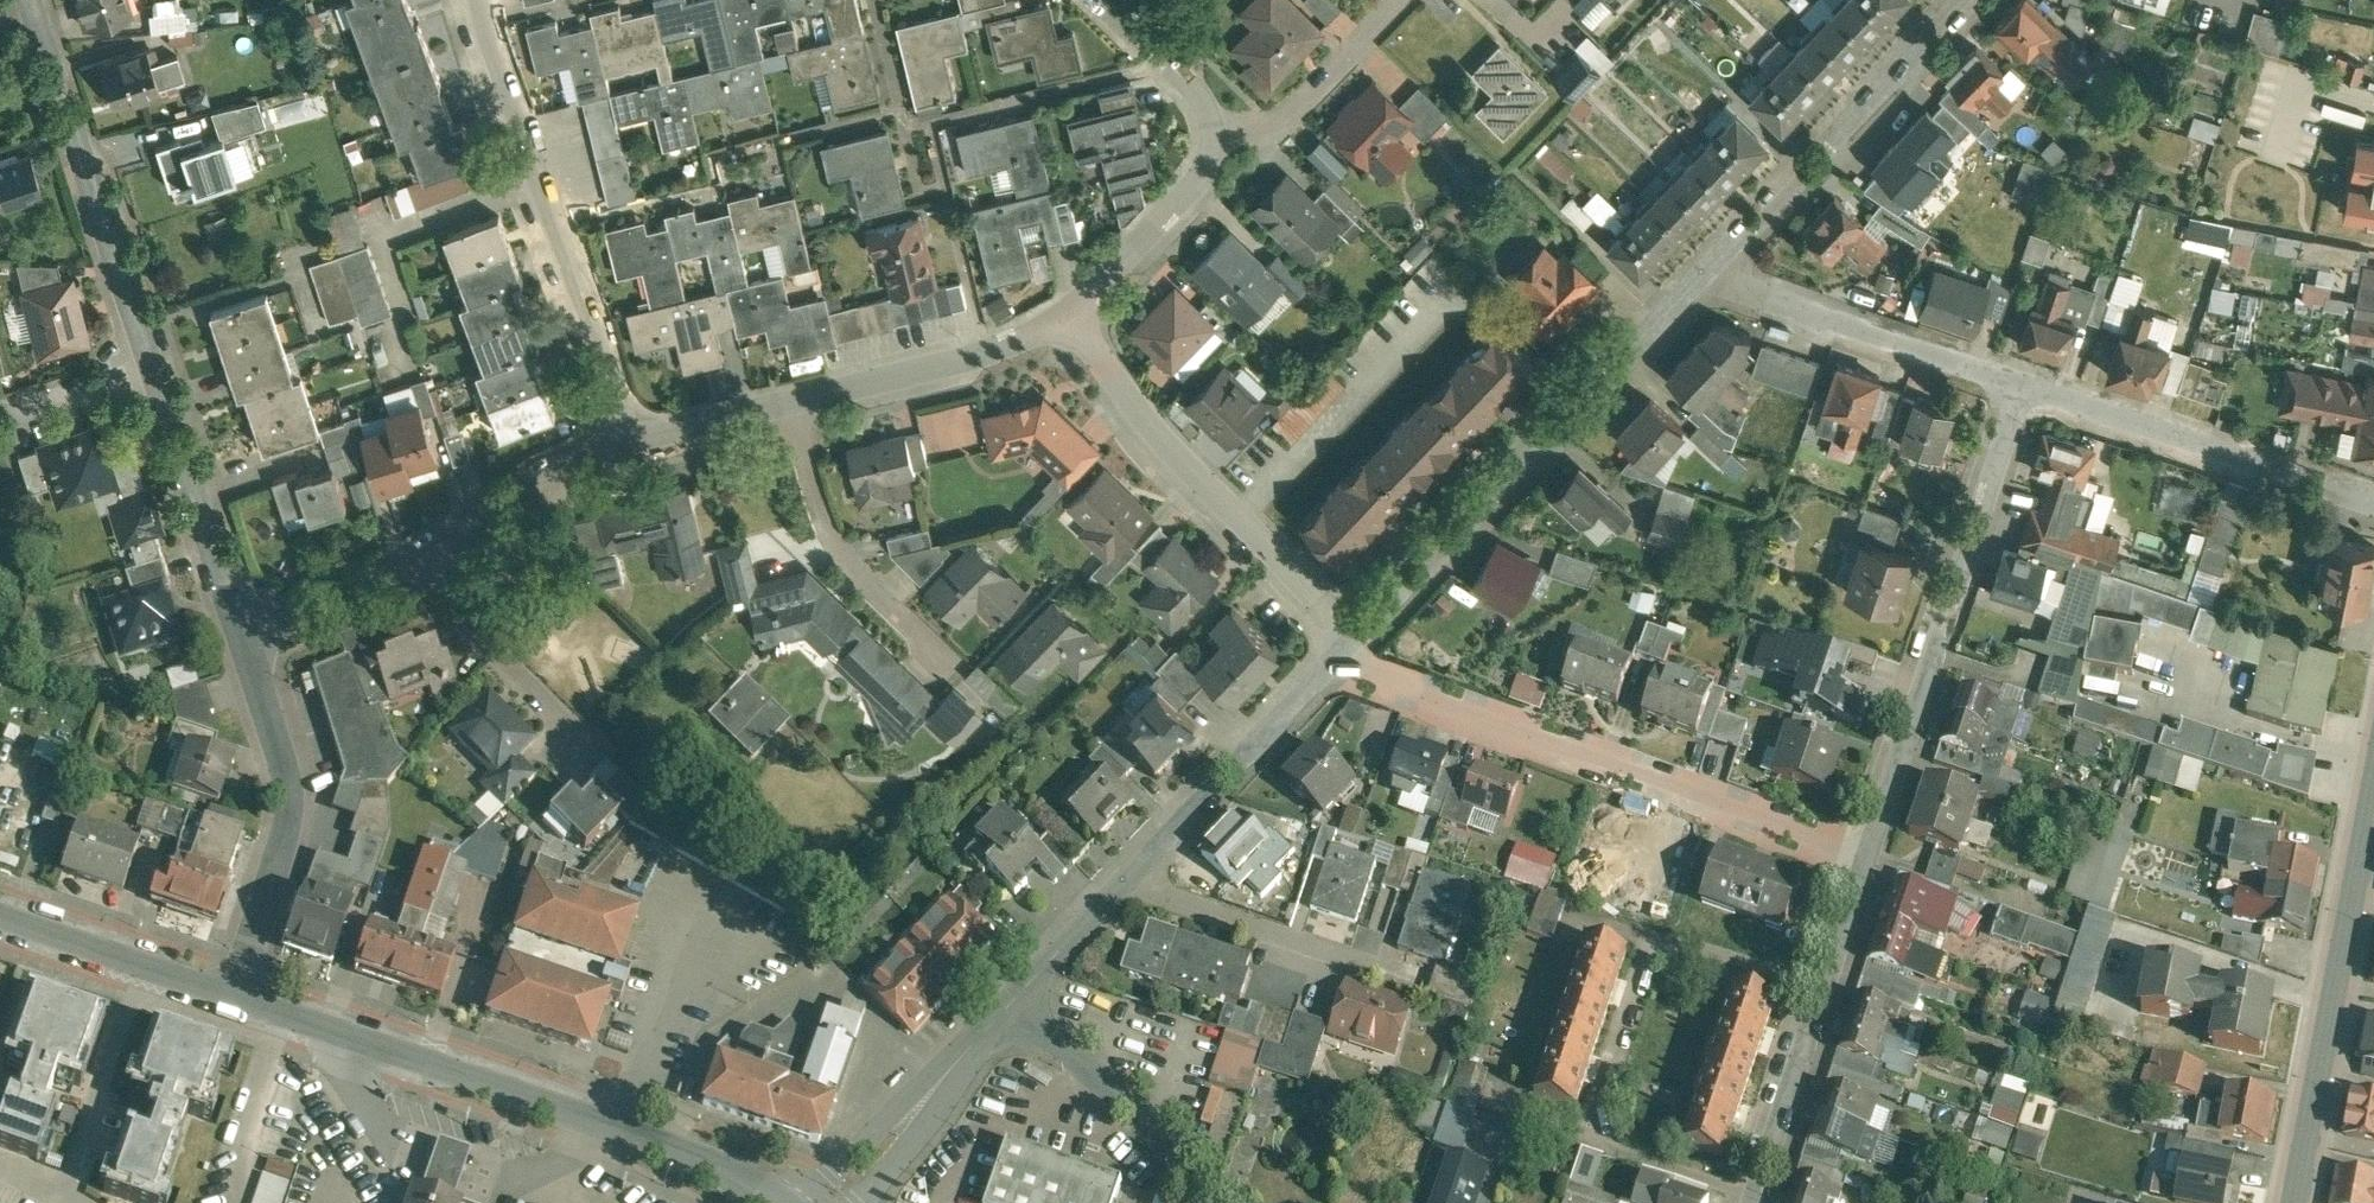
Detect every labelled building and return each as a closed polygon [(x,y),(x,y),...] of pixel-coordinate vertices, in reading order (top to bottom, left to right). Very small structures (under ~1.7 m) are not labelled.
[(87,27),(132,12),(128,0),(77,0),(87,27)] [(171,31),(171,43),(196,42),(194,0),(152,2),(153,32),(171,31)] [(409,0),(348,0),(377,77),(402,145),(412,141),(427,177),(479,157),(465,119),(456,123),(440,82),(442,81),(419,20),(417,21),(409,0)] [(687,1),(687,0),(656,0),(658,9),(665,38),(703,29),(712,68),(738,62),(723,0),(692,0),(687,1)] [(738,62),(762,56),(765,55),(757,23),(793,14),(789,0),(723,0),(738,62)] [(793,14),(793,15),(827,7),(835,38),(864,31),(865,31),(858,0),(789,0),(793,14)] [(966,9),(978,6),(1001,0),(964,0),(966,9)] [(978,6),(982,23),(989,21),(989,18),(1019,11),(1017,0),(1001,0),(978,6)] [(1242,46),(1274,78),(1321,31),(1288,0),(1260,0),(1256,5),(1269,18),(1242,46)] [(1334,0),(1308,0),(1330,22),(1343,8),(1334,0)] [(1585,13),(1603,29),(1630,0),(1597,0),(1585,13)] [(1839,1),(1838,0),(1832,0),(1836,4),(1835,5),(1839,9),(1830,18),(1826,15),(1818,23),(1812,17),(1805,24),(1811,30),(1804,38),(1807,41),(1798,52),(1794,48),(1793,48),(1787,43),(1784,46),(1790,52),(1782,60),(1786,64),(1777,73),(1773,69),(1767,64),(1763,67),(1769,73),(1761,82),(1765,86),(1755,96),(1783,124),(1902,0),(1840,0),(1839,1)] [(2032,0),(2022,0),(2016,6),(2016,5),(2006,16),(2006,17),(1996,27),(2025,56),(2033,48),(2070,84),(2094,59),(2032,0)] [(2090,8),(2093,0),(2065,0),(2090,8)] [(1019,11),(989,18),(989,21),(999,59),(1034,51),(1040,78),(1082,68),(1074,32),(1059,36),(1050,3),(1019,11)] [(658,9),(624,17),(621,6),(592,12),(595,24),(605,63),(631,57),(632,62),(669,54),(665,38),(658,9)] [(2237,42),(2277,53),(2286,19),(2247,8),(2237,42)] [(961,10),(899,25),(917,105),(957,96),(947,53),(970,48),(961,10)] [(1744,41),(1766,60),(1785,39),(1763,20),(1744,41)] [(605,63),(595,24),(560,33),(558,21),(528,29),(540,77),(542,76),(541,71),(577,63),(586,99),(612,93),(605,63)] [(1619,57),(1591,29),(1574,46),(1579,51),(1601,74),(1619,57)] [(835,38),(790,49),(797,78),(828,70),(837,106),(880,96),(872,63),(871,64),(864,34),(865,33),(864,31),(835,38)] [(1548,89),(1502,43),(1476,70),(1496,90),(1480,107),(1506,132),(1548,89)] [(2005,72),(1978,45),(1948,75),(1975,102),(1983,94),(2002,112),(2015,99),(1997,80),(2005,72)] [(145,51),(100,65),(113,105),(158,90),(157,88),(183,79),(176,57),(150,66),(145,51)] [(1601,74),(1579,51),(1555,76),(1578,98),(1601,74)] [(712,68),(686,75),(693,102),(720,95),(734,100),(738,115),(774,106),(762,56),(738,62),(712,68)] [(2367,62),(2351,57),(2345,76),(2360,81),(2367,62)] [(686,75),(612,93),(616,108),(618,116),(655,106),(666,147),(701,138),(693,102),(686,75)] [(2345,76),(2333,111),(2373,125),(2373,86),(2360,81),(2345,76)] [(1133,80),(1101,88),(1107,110),(1136,103),(1136,105),(1138,105),(1133,80)] [(1377,80),(1332,126),(1368,161),(1370,159),(1389,177),(1408,158),(1389,139),(1407,121),(1413,115),(1401,103),(1377,80)] [(1451,113),(1420,83),(1401,103),(1413,115),(1407,121),(1426,139),(1451,113)] [(1988,123),(1951,86),(1941,97),(1945,101),(1972,127),(1979,133),(1988,123)] [(586,99),(585,99),(588,114),(616,108),(612,93),(586,99)] [(257,100),(220,109),(229,138),(266,124),(257,100)] [(1972,127),(1945,101),(1934,113),(1954,133),(1953,134),(1960,140),(1972,127)] [(1107,110),(1071,119),(1081,158),(1106,151),(1108,162),(1123,223),(1128,222),(1147,202),(1141,178),(1155,174),(1148,145),(1144,146),(1138,125),(1141,124),(1136,105),(1136,103),(1107,110)] [(616,108),(588,114),(592,129),(619,122),(618,116),(616,108)] [(1928,108),(1876,164),(1882,169),(1913,198),(1920,204),(1945,177),(1938,171),(1952,156),(1942,146),(1953,134),(1954,133),(1934,113),(1928,108)] [(1676,170),(1670,164),(1662,172),(1668,178),(1661,186),(1664,190),(1656,198),(1652,195),(1651,195),(1645,190),(1642,193),(1648,199),(1640,207),(1644,211),(1635,220),(1632,216),(1631,217),(1625,211),(1621,215),(1627,220),(1619,229),(1623,233),(1612,243),(1641,272),(1767,141),(1738,113),(1729,123),(1725,119),(1717,127),(1711,122),(1708,125),(1714,130),(1714,131),(1717,135),(1708,144),(1704,141),(1696,149),(1690,143),(1687,147),(1693,153),(1692,153),(1696,157),(1687,166),(1683,162),(1676,170)] [(1035,114),(961,133),(970,172),(1019,160),(1024,182),(1050,176),(1035,114)] [(619,122),(592,129),(595,143),(623,137),(619,122)] [(888,131),(825,146),(831,171),(856,164),(868,213),(906,204),(888,131)] [(1344,178),(1358,163),(1328,136),(1314,150),(1344,178)] [(623,137),(595,143),(599,158),(626,151),(623,137)] [(223,139),(182,151),(179,141),(157,148),(169,187),(191,180),(194,191),(235,178),(223,139)] [(626,151),(599,158),(602,172),(630,166),(626,151)] [(12,159),(11,156),(0,160),(0,203),(2,208),(39,194),(25,154),(12,159)] [(2027,158),(2015,197),(2043,206),(2055,167),(2027,158)] [(464,165),(388,194),(397,217),(473,189),(464,165)] [(630,166),(602,172),(606,187),(634,181),(630,166)] [(1913,198),(1882,169),(1864,188),(1884,201),(1884,200),(1900,211),(1913,198)] [(1286,175),(1256,206),(1293,242),(1308,227),(1323,242),(1337,227),(1322,212),(1323,211),(1312,201),(1286,175)] [(634,181),(606,187),(610,203),(637,196),(634,181)] [(1357,218),(1326,187),(1312,201),(1323,211),(1322,212),(1337,227),(1343,232),(1357,218)] [(1053,188),(973,207),(992,283),(1033,272),(1020,222),(1044,216),(1051,241),(1081,234),(1072,196),(1056,200),(1053,188)] [(795,195),(762,203),(759,191),(730,198),(733,210),(742,249),(780,240),(788,272),(813,266),(795,195)] [(2344,191),(2337,227),(2361,231),(2363,224),(2373,226),(2373,197),(2344,191)] [(1866,224),(1837,196),(1804,231),(1834,258),(1843,248),(1866,269),(1880,253),(1868,242),(1873,237),(1863,227),(1866,224)] [(1900,211),(1884,200),(1884,201),(1873,214),(1915,241),(1923,227),(1900,211)] [(695,207),(667,214),(670,225),(677,256),(714,248),(724,288),(728,287),(750,281),(742,249),(733,210),(698,219),(695,207)] [(500,215),(455,231),(467,265),(513,248),(500,215)] [(921,215),(869,228),(875,253),(884,251),(894,295),(904,292),(918,289),(932,286),(938,284),(921,215)] [(2182,238),(2223,242),(2225,219),(2183,216),(2182,238)] [(670,225),(634,234),(632,223),(607,229),(617,270),(648,263),(658,304),(687,297),(677,256),(670,225)] [(2227,259),(2245,260),(2248,226),(2231,224),(2227,259)] [(2023,229),(2015,256),(2036,262),(2044,235),(2023,229)] [(1266,266),(1231,231),(1212,251),(1213,253),(1198,268),(1248,318),(1266,300),(1267,301),(1282,286),(1284,283),(1266,266)] [(2311,238),(2302,236),(2298,255),(2358,266),(2361,248),(2311,238)] [(393,312),(369,244),(340,255),(345,270),(349,284),(354,298),(359,313),(362,323),(393,312)] [(467,265),(459,268),(471,300),(517,283),(525,280),(513,248),(467,265)] [(1310,282),(1280,252),(1266,266),(1284,283),(1282,286),(1295,298),(1310,282)] [(1549,252),(1535,266),(1536,268),(1522,282),(1530,291),(1520,301),(1518,299),(1517,301),(1550,333),(1552,332),(1550,330),(1564,315),(1565,317),(1581,300),(1578,297),(1583,292),(1589,298),(1603,285),(1596,279),(1572,256),(1563,265),(1549,252)] [(340,255),(312,264),(317,279),(345,270),(340,255)] [(58,264),(17,263),(24,293),(63,283),(59,264),(58,264)] [(2364,263),(2356,304),(2373,308),(2373,265),(2364,263)] [(345,270),(317,279),(321,293),(349,284),(345,270)] [(2075,278),(2052,270),(2049,278),(2072,286),(2075,278)] [(1987,288),(1939,272),(1926,312),(1976,329),(1982,312),(1990,289),(1987,288)] [(815,299),(793,304),(785,273),(750,281),(728,287),(734,314),(738,332),(767,325),(771,339),(788,335),(793,354),(824,346),(818,321),(820,320),(815,299)] [(2013,287),(1992,273),(1987,288),(1990,289),(1982,312),(2003,319),(2013,287)] [(2072,286),(2049,278),(2040,306),(2063,314),(2072,287),(2072,286)] [(2117,284),(2100,278),(2095,294),(2087,318),(2103,324),(2113,297),(2117,284)] [(63,283),(24,293),(40,355),(87,342),(71,280),(63,283)] [(938,284),(932,286),(939,314),(954,310),(948,284),(947,281),(938,284)] [(962,281),(948,284),(954,310),(968,307),(962,281)] [(471,300),(463,303),(475,335),(528,315),(517,283),(471,300)] [(349,284),(321,293),(326,308),(354,298),(349,284)] [(2228,311),(2232,289),(2207,284),(2203,306),(2228,311)] [(932,286),(918,289),(925,318),(939,314),(932,286)] [(724,288),(712,291),(715,304),(710,305),(713,319),(734,314),(728,287),(724,288)] [(1177,287),(1135,330),(1158,352),(1158,357),(1167,365),(1172,365),(1174,367),(1190,351),(1188,349),(1212,325),(1214,323),(1199,309),(1177,287)] [(2095,294),(2072,287),(2063,314),(2079,320),(2080,316),(2087,318),(2095,294)] [(918,289),(904,292),(911,321),(925,318),(918,289)] [(894,295),(889,296),(896,325),(911,321),(904,292),(894,295)] [(984,305),(994,323),(1018,310),(1008,292),(984,305)] [(268,294),(213,311),(223,340),(277,322),(268,294)] [(658,304),(629,311),(637,343),(679,334),(687,370),(723,362),(713,319),(710,305),(708,299),(692,303),(690,296),(687,297),(658,304)] [(828,296),(815,299),(820,320),(818,321),(824,346),(839,343),(831,310),(828,296)] [(889,296),(875,299),(883,330),(897,326),(896,325),(889,296)] [(2137,306),(2113,297),(2103,324),(2116,328),(2119,320),(2131,324),(2137,306)] [(354,298),(326,308),(331,323),(359,313),(354,298)] [(875,299),(860,303),(868,334),(883,330),(875,299)] [(1240,329),(1209,299),(1199,309),(1214,323),(1212,325),(1229,340),(1240,329)] [(860,303),(847,306),(854,337),(868,334),(860,303)] [(2040,306),(2035,305),(2022,344),(2066,359),(2079,320),(2063,314),(2040,306)] [(847,306),(831,310),(839,341),(854,337),(847,306)] [(2155,312),(2137,306),(2131,324),(2128,333),(2145,339),(2155,312)] [(528,315),(475,335),(487,368),(533,350),(540,348),(528,315)] [(277,322),(223,340),(232,368),(286,350),(277,322)] [(1725,326),(1722,323),(1696,351),(1712,366),(1727,380),(1733,373),(1752,352),(1749,349),(1725,326)] [(1754,334),(1726,324),(1725,326),(1749,349),(1754,334)] [(1393,439),(1372,460),(1371,458),(1349,481),(1343,481),(1329,495),(1329,502),(1308,524),(1342,558),(1369,529),(1370,530),(1370,529),(1370,526),(1375,521),(1378,521),(1379,520),(1378,520),(1404,493),(1406,494),(1434,466),(1435,465),(1435,463),(1440,458),(1442,458),(1443,457),(1443,456),(1469,429),(1471,430),(1498,402),(1499,402),(1499,399),(1504,394),(1507,394),(1507,393),(1534,364),(1499,331),(1478,353),(1471,354),(1458,368),(1458,375),(1437,396),(1436,394),(1414,417),(1407,417),(1393,432),(1393,439)] [(2128,333),(2124,332),(2110,374),(2148,387),(2152,377),(2160,379),(2170,347),(2145,339),(2128,333)] [(1824,364),(1765,344),(1754,375),(1814,395),(1824,364)] [(286,350),(232,368),(241,395),(247,393),(294,377),(286,351),(286,350)] [(487,368),(479,371),(491,403),(499,400),(545,383),(533,350),(487,368)] [(1190,351),(1174,367),(1184,376),(1199,361),(1190,351)] [(1712,366),(1696,351),(1672,376),(1702,404),(1703,405),(1722,385),(1707,370),(1712,366)] [(2371,356),(2356,353),(2353,369),(2368,372),(2371,356)] [(2215,368),(2189,359),(2178,391),(2218,405),(2227,380),(2213,375),(2215,368)] [(1881,377),(1840,363),(1827,402),(1844,408),(1866,415),(1867,416),(1881,377)] [(1225,366),(1190,403),(1230,442),(1265,405),(1225,366)] [(1752,391),(1733,373),(1727,380),(1712,366),(1707,370),(1722,385),(1742,403),(1743,402),(1752,391)] [(1347,385),(1328,367),(1319,376),(1338,394),(1347,385)] [(2368,372),(2365,386),(2358,423),(2357,429),(2353,449),(2373,454),(2373,373),(2368,372)] [(2365,386),(2299,373),(2291,409),(2358,423),(2365,386)] [(294,377),(247,393),(256,421),(311,403),(302,375),(294,377)] [(1286,375),(1264,397),(1282,414),(1303,391),(1286,375)] [(1338,394),(1319,376),(1310,386),(1329,404),(1338,394)] [(438,411),(427,377),(413,382),(419,404),(421,403),(425,415),(438,411)] [(545,383),(499,400),(511,432),(557,415),(545,383)] [(1722,385),(1703,405),(1702,404),(1692,415),(1702,424),(1726,446),(1735,448),(1742,433),(1724,425),(1742,407),(1746,404),(1743,402),(1742,403),(1722,385)] [(1329,404),(1310,386),(1301,396),(1320,414),(1329,404)] [(1906,391),(1890,386),(1879,417),(1895,423),(1906,391)] [(1320,414),(1301,396),(1292,405),(1311,423),(1320,414)] [(1904,396),(1889,441),(1902,445),(1903,441),(1917,400),(1904,396)] [(1953,411),(1918,399),(1917,400),(1903,441),(1905,442),(1907,437),(1919,441),(1918,446),(1939,453),(1953,411)] [(1039,400),(1031,402),(1030,401),(1016,404),(1017,406),(1004,409),(1005,410),(983,415),(993,455),(1031,446),(1060,474),(1061,474),(1071,484),(1100,453),(1099,452),(1098,453),(1089,444),(1091,442),(1091,441),(1090,442),(1079,431),(1081,430),(1059,409),(1053,414),(1051,411),(1050,412),(1043,405),(1040,405),(1039,400)] [(1686,429),(1654,400),(1621,435),(1639,452),(1643,448),(1657,461),(1686,429)] [(311,403),(256,421),(265,449),(320,432),(320,430),(311,403)] [(425,415),(421,403),(419,404),(392,413),(413,479),(414,479),(410,466),(438,457),(425,415)] [(1311,423),(1292,405),(1283,415),(1301,433),(1311,423)] [(1866,415),(1844,408),(1835,435),(1857,442),(1866,415)] [(368,434),(366,435),(371,448),(383,488),(413,479),(392,413),(391,413),(395,426),(368,434)] [(361,414),(346,419),(347,421),(352,436),(358,452),(371,448),(366,435),(368,434),(361,414)] [(1301,433),(1283,415),(1273,424),(1292,442),(1301,433)] [(347,421),(320,430),(320,432),(325,445),(352,436),(347,421)] [(1726,446),(1702,424),(1691,435),(1723,464),(1734,453),(1726,446)] [(2357,429),(2334,424),(2330,445),(2353,449),(2357,429)] [(97,433),(94,434),(93,431),(43,447),(55,484),(71,479),(76,495),(111,483),(136,475),(142,473),(104,439),(100,440),(97,433)] [(2093,448),(2045,432),(2033,467),(2053,474),(2048,491),(2046,490),(2040,508),(2033,506),(2021,541),(2103,568),(2109,570),(2117,546),(2098,540),(2102,529),(2084,523),(2098,481),(2083,476),(2093,448)] [(1857,442),(1835,435),(1830,451),(1852,458),(1857,442)] [(352,436),(325,445),(330,460),(332,459),(346,455),(350,469),(362,466),(352,436)] [(907,436),(849,450),(858,486),(860,486),(864,502),(889,496),(885,478),(916,470),(907,436)] [(43,447),(18,455),(31,492),(55,484),(43,447)] [(314,473),(299,477),(298,472),(273,480),(286,517),(308,510),(309,514),(324,509),(326,514),(347,507),(332,459),(330,460),(332,468),(315,474),(314,473)] [(1582,467),(1556,494),(1582,518),(1597,503),(1622,527),(1633,516),(1582,467)] [(1153,514),(1105,469),(1070,504),(1097,530),(1089,538),(1108,556),(1111,559),(1129,540),(1153,514)] [(160,527),(148,491),(142,493),(136,475),(111,483),(117,501),(112,503),(123,539),(129,537),(137,560),(126,564),(126,565),(162,553),(154,529),(160,527)] [(1696,514),(1701,493),(1670,485),(1664,506),(1696,514)] [(689,486),(652,495),(653,498),(601,510),(602,514),(608,540),(638,533),(639,535),(640,536),(642,537),(645,538),(647,537),(648,537),(649,536),(651,534),(651,532),(651,530),(669,526),(679,570),(670,572),(670,573),(684,570),(683,566),(705,561),(693,511),(695,510),(689,486)] [(1904,516),(1867,504),(1861,524),(1878,529),(1874,541),(1893,548),(1904,516)] [(1689,517),(1657,507),(1649,534),(1680,544),(1689,517)] [(2236,517),(2218,511),(2200,564),(2218,570),(2236,517)] [(608,540),(602,514),(570,522),(594,588),(625,581),(617,549),(611,550),(608,540)] [(1161,526),(1140,548),(1151,559),(1173,537),(1161,526)] [(929,527),(889,537),(893,553),(932,544),(934,544),(929,527)] [(2193,551),(2199,532),(2185,527),(2179,546),(2193,551)] [(2328,539),(2315,596),(2363,607),(2373,560),(2373,540),(2352,536),(2351,544),(2328,539)] [(1219,581),(1174,537),(1173,537),(1151,559),(1169,576),(1145,601),(1173,628),(1219,581)] [(1129,540),(1111,559),(1108,556),(1093,572),(1106,584),(1139,549),(1129,540)] [(1893,548),(1874,541),(1865,569),(1857,567),(1850,590),(1897,606),(1914,554),(1893,548)] [(2103,568),(2021,541),(2018,550),(2056,563),(2053,573),(2067,578),(2048,638),(2059,642),(2088,651),(2103,568)] [(746,542),(719,549),(730,593),(751,588),(758,587),(757,586),(746,542)] [(932,544),(893,553),(922,583),(946,559),(932,544)] [(2018,550),(2006,546),(1991,589),(2033,603),(2037,590),(2046,593),(2053,573),(2056,563),(2018,550)] [(972,558),(956,574),(952,570),(930,592),(959,622),(979,602),(997,620),(1002,616),(1003,617),(1006,615),(1004,614),(1024,594),(979,547),(970,556),(972,558)] [(1599,561),(1559,548),(1551,571),(1538,567),(1537,568),(1590,585),(1599,561)] [(1515,560),(1496,549),(1475,586),(1514,608),(1537,568),(1538,567),(1523,558),(1515,560)] [(162,553),(126,565),(134,589),(159,581),(159,583),(170,579),(162,553)] [(2323,734),(2339,649),(2298,634),(2263,622),(2201,602),(2134,579),(2109,570),(2103,568),(2088,651),(2084,673),(2079,700),(2077,709),(2075,721),(2156,748),(2175,754),(2183,757),(2209,765),(2263,784),(2309,800),(2318,756),(2323,734)] [(807,574),(757,586),(758,587),(751,588),(764,639),(806,629),(807,628),(845,665),(872,636),(807,574)] [(1443,589),(1473,604),(1479,592),(1450,577),(1443,589)] [(134,589),(120,594),(125,608),(111,613),(123,651),(176,634),(159,583),(159,581),(134,589)] [(1638,586),(1632,603),(1651,610),(1657,593),(1638,586)] [(1056,602),(1001,659),(1029,686),(1065,649),(1085,668),(1104,648),(1056,602)] [(1200,668),(1199,669),(1209,679),(1232,701),(1278,653),(1233,609),(1213,629),(1226,642),(1200,668)] [(1650,618),(1637,654),(1650,659),(1650,658),(1663,622),(1650,618)] [(1686,630),(1663,622),(1650,658),(1665,663),(1674,639),(1682,642),(1686,630)] [(392,640),(361,651),(363,655),(350,660),(370,710),(379,707),(391,701),(388,691),(430,675),(433,684),(454,676),(447,658),(441,661),(434,644),(429,646),(424,633),(397,644),(396,642),(395,641),(392,640)] [(1827,653),(1769,634),(1757,668),(1775,674),(1777,668),(1812,680),(1804,703),(1857,721),(1866,695),(1839,686),(1847,660),(1847,659),(1836,655),(1827,652),(1827,653)] [(941,702),(872,636),(845,665),(874,693),(892,733),(917,706),(927,715),(927,716),(941,702)] [(1880,655),(1840,642),(1836,655),(1847,659),(1847,660),(1875,669),(1880,655)] [(2088,651),(2059,642),(2042,697),(2077,709),(2084,673),(2088,651)] [(1633,665),(1580,645),(1565,687),(1586,694),(1587,692),(1619,703),(1633,665)] [(1200,668),(1178,647),(1158,667),(1169,678),(1169,677),(1190,698),(1209,679),(1199,669),(1200,668)] [(349,658),(312,673),(344,772),(340,787),(361,786),(388,785),(409,761),(397,751),(390,735),(391,735),(390,732),(389,732),(379,707),(370,710),(350,660),(349,658)] [(1715,687),(1663,667),(1660,674),(1659,674),(1643,715),(1698,735),(1714,693),(1713,692),(1715,687)] [(1984,678),(1965,672),(1962,681),(1981,687),(1984,678)] [(1521,674),(1512,698),(1545,710),(1554,686),(1521,674)] [(1190,698),(1169,678),(1159,688),(1180,708),(1190,698)] [(743,679),(706,718),(730,742),(768,703),(743,679)] [(205,682),(169,694),(177,721),(218,735),(211,713),(214,712),(205,682)] [(1023,705),(999,682),(986,696),(1010,719),(1023,705)] [(1180,708),(1159,688),(1136,713),(1180,754),(1181,753),(1174,747),(1196,724),(1180,708)] [(941,702),(927,716),(927,715),(926,716),(947,736),(961,722),(964,726),(973,716),(970,713),(974,708),(954,689),(941,702)] [(2002,704),(1959,690),(1950,717),(1986,729),(1986,728),(2012,737),(2023,706),(2003,700),(2002,704)] [(498,716),(498,712),(487,700),(456,731),(495,771),(496,772),(514,754),(530,738),(507,715),(498,716)] [(788,722),(768,703),(730,742),(751,761),(788,722)] [(1121,741),(1119,743),(1140,763),(1156,779),(1180,754),(1136,713),(1135,713),(1142,720),(1121,741)] [(1750,723),(1719,713),(1710,740),(1741,750),(1750,723)] [(1986,729),(1950,717),(1941,744),(1969,753),(1967,758),(2002,769),(2012,737),(1986,729)] [(218,735),(177,721),(171,740),(187,746),(193,748),(194,746),(212,753),(218,735)] [(1121,741),(1110,730),(1097,743),(1103,749),(1129,774),(1140,763),(1119,743),(1121,741)] [(1844,747),(1792,730),(1784,754),(1783,754),(1776,775),(1829,792),(1844,747)] [(1969,753),(1941,744),(1934,762),(1985,779),(1990,781),(1991,779),(1998,782),(2002,769),(1967,758),(1969,753)] [(1419,751),(1406,747),(1407,745),(1406,745),(1393,779),(1394,779),(1395,778),(1433,792),(1433,793),(1434,793),(1437,785),(1447,760),(1448,755),(1447,754),(1447,756),(1422,747),(1423,746),(1421,745),(1419,751)] [(212,753),(194,746),(193,748),(187,746),(173,786),(218,802),(233,760),(212,753)] [(1354,782),(1319,747),(1288,779),(1323,814),(1354,782)] [(2175,754),(2156,748),(2147,777),(2174,785),(2183,757),(2175,754)] [(1129,774),(1103,749),(1091,761),(1097,768),(1102,772),(1103,771),(1118,786),(1129,774)] [(1723,778),(1728,760),(1704,752),(1698,769),(1723,778)] [(514,754),(496,772),(495,771),(483,783),(505,805),(535,775),(514,754)] [(1461,765),(1447,760),(1437,785),(1452,791),(1461,765)] [(1468,797),(1458,826),(1468,830),(1477,807),(1507,818),(1520,782),(1500,775),(1498,771),(1491,769),(1487,770),(1479,767),(1468,797)] [(1097,768),(1061,805),(1097,839),(1134,801),(1118,786),(1103,771),(1102,772),(1097,768)] [(1979,795),(1929,779),(1920,807),(1970,823),(1978,796),(1979,795)] [(1998,782),(1991,779),(1990,781),(1985,779),(1979,795),(1978,796),(2021,811),(2028,792),(1998,782)] [(388,785),(361,786),(363,803),(363,804),(389,802),(388,785)] [(596,786),(580,801),(571,792),(555,807),(575,828),(570,833),(585,848),(622,811),(596,786)] [(1468,797),(1452,791),(1441,820),(1458,826),(1468,797)] [(66,799),(51,794),(41,820),(57,825),(66,799)] [(167,807),(147,800),(138,826),(157,834),(167,807)] [(389,802),(363,804),(352,834),(362,837),(352,863),(346,881),(357,885),(371,890),(391,830),(389,802)] [(1352,806),(1343,832),(1359,837),(1367,811),(1352,806)] [(191,815),(167,807),(157,834),(181,842),(191,815)] [(1970,823),(1920,807),(1911,834),(1960,851),(1963,842),(1986,849),(1992,830),(1970,823)] [(1031,841),(1002,814),(978,839),(981,842),(966,858),(985,876),(990,871),(1018,897),(1029,884),(1025,880),(1038,866),(1047,857),(1037,848),(1030,842),(1031,841)] [(1242,814),(1205,853),(1234,881),(1247,867),(1254,874),(1268,859),(1276,867),(1296,847),(1279,830),(1270,840),(1242,814)] [(244,833),(191,815),(181,842),(176,864),(227,882),(244,833)] [(1338,831),(1323,827),(1313,858),(1327,862),(1332,846),(1333,847),(1338,831)] [(122,843),(77,828),(70,849),(73,850),(67,868),(64,867),(63,870),(121,890),(137,844),(123,839),(122,843)] [(1706,848),(1654,831),(1654,833),(1640,828),(1626,869),(1628,869),(1614,912),(1648,922),(1664,880),(1668,882),(1674,865),(1697,873),(1700,866),(1706,848)] [(2319,862),(2261,850),(2265,833),(2238,828),(2234,845),(2233,844),(2232,848),(2234,849),(2230,869),(2271,877),(2270,888),(2313,896),(2319,862)] [(424,854),(403,917),(410,919),(402,941),(419,947),(449,860),(466,844),(456,836),(450,846),(432,841),(428,855),(424,854)] [(1077,862),(1050,836),(1037,848),(1047,857),(1038,866),(1057,884),(1077,862)] [(504,853),(469,840),(466,844),(474,850),(466,872),(494,882),(504,853)] [(449,860),(419,947),(437,953),(466,872),(474,850),(466,844),(449,860)] [(1333,847),(1332,846),(1327,862),(1312,908),(1357,922),(1377,862),(1333,847)] [(1413,853),(1396,848),(1384,888),(1400,893),(1401,891),(1413,853)] [(1963,860),(1936,852),(1926,880),(1953,889),(1963,860)] [(352,863),(319,853),(305,892),(349,907),(357,885),(346,881),(352,863)] [(1413,853),(1401,891),(1416,896),(1423,873),(1425,873),(1429,858),(1413,853)] [(1800,882),(1719,854),(1713,870),(1703,899),(1784,927),(1800,882)] [(636,915),(560,889),(567,869),(539,859),(486,1014),(576,1045),(577,1045),(588,1049),(588,1047),(590,1048),(594,1036),(594,1037),(608,998),(620,1002),(631,971),(618,967),(636,915)] [(1254,874),(1247,880),(1263,895),(1283,874),(1276,867),(1268,859),(1254,874)] [(1605,876),(1559,860),(1550,889),(1570,896),(1594,905),(1605,876)] [(227,882),(176,864),(170,883),(156,878),(149,900),(216,922),(231,883),(227,882)] [(1697,873),(1689,894),(1703,899),(1713,870),(1700,866),(1697,873)] [(1425,873),(1423,873),(1416,896),(1399,948),(1440,962),(1448,938),(1454,940),(1472,887),(1441,877),(1440,878),(1425,873)] [(1955,901),(1895,882),(1877,935),(1914,947),(1915,947),(1920,932),(1942,939),(1955,901)] [(984,907),(963,888),(952,899),(973,919),(984,907)] [(2270,888),(2268,896),(2240,890),(2234,917),(2262,923),(2262,924),(2305,933),(2313,896),(2270,888)] [(1544,891),(1529,931),(1553,940),(1570,896),(1550,889),(1548,893),(1544,891)] [(349,907),(305,892),(286,945),(333,961),(351,908),(349,907)] [(952,899),(867,989),(914,1033),(933,1013),(934,1014),(943,1004),(942,1003),(970,973),(971,974),(981,964),(980,963),(999,943),(973,919),(952,899)] [(2033,918),(2004,907),(1994,936),(2022,946),(2033,918)] [(2073,961),(2055,1017),(2083,1026),(2118,916),(2090,908),(2073,961)] [(2081,936),(2033,918),(2022,946),(2029,949),(2031,945),(2073,961),(2081,936)] [(1179,932),(1150,922),(1143,946),(1132,943),(1123,969),(1132,972),(1134,967),(1150,973),(1148,978),(1162,983),(1165,974),(1189,982),(1186,991),(1216,1001),(1219,992),(1241,1000),(1250,971),(1247,970),(1252,956),(1216,944),(1214,952),(1203,948),(1204,945),(1177,936),(1179,932)] [(387,932),(370,927),(355,969),(405,987),(419,947),(402,941),(386,935),(387,932)] [(1914,947),(1877,935),(1869,961),(1911,975),(1916,961),(1910,959),(1914,947)] [(2267,940),(2244,935),(2239,957),(2261,965),(2267,940)] [(1586,938),(1538,1087),(1579,1100),(1628,951),(1586,938)] [(437,953),(419,947),(405,987),(440,999),(453,959),(437,953)] [(0,963),(0,991),(9,966),(0,963)] [(2198,973),(2153,964),(2144,1011),(2189,1020),(2191,1009),(2195,991),(2198,973)] [(1480,983),(1436,968),(1428,996),(1471,1010),(1480,983)] [(1925,984),(1895,973),(1891,985),(1921,995),(1925,984)] [(1891,985),(1863,975),(1859,988),(1917,1008),(1921,995),(1891,985)] [(0,1085),(0,1148),(41,1162),(62,1098),(52,1095),(56,1082),(84,1092),(113,1007),(21,977),(0,1040),(0,1063),(19,1069),(16,1079),(4,1074),(0,1085)] [(1735,985),(1685,1135),(1728,1149),(1777,999),(1735,985)] [(1413,1006),(1354,987),(1349,1003),(1342,1000),(1332,1032),(1354,1039),(1356,1033),(1399,1047),(1413,1006)] [(2269,997),(2225,988),(2224,996),(2195,991),(2191,1009),(2220,1015),(2214,1045),(2258,1054),(2269,997)] [(1912,1013),(1856,994),(1847,1022),(1886,1035),(1890,1022),(1907,1028),(1912,1013)] [(1277,1010),(1252,1002),(1249,1012),(1238,1008),(1231,1031),(1265,1042),(1266,1042),(1277,1010)] [(863,1014),(843,1006),(838,1019),(859,1026),(863,1014)] [(1294,1016),(1277,1010),(1266,1042),(1284,1048),(1294,1016)] [(800,1089),(746,1072),(719,1063),(705,1105),(819,1145),(859,1026),(838,1019),(825,1014),(806,1069),(800,1089)] [(1325,1025),(1294,1015),(1294,1016),(1284,1048),(1314,1058),(1325,1025)] [(2368,1019),(2360,1060),(2373,1063),(2373,1020),(2368,1019)] [(774,1036),(743,1027),(719,1046),(720,1058),(721,1059),(719,1063),(746,1072),(800,1089),(806,1069),(792,1064),(799,1040),(789,1024),(790,1023),(788,1021),(774,1036)] [(1886,1035),(1847,1022),(1838,1049),(1884,1064),(1889,1050),(1881,1048),(1886,1035)] [(155,1023),(132,1094),(157,1102),(147,1133),(128,1127),(106,1196),(128,1202),(166,1202),(194,1117),(211,1123),(236,1049),(155,1023)] [(1231,1031),(1227,1030),(1210,1081),(1249,1094),(1265,1042),(1231,1031)] [(1284,1048),(1266,1042),(1259,1065),(1307,1081),(1314,1058),(1284,1048)] [(1884,1064),(1838,1049),(1833,1068),(1859,1076),(1880,1083),(1885,1064),(1884,1064)] [(2206,1066),(2157,1052),(2153,1068),(2148,1067),(2144,1082),(2158,1086),(2197,1096),(2206,1066)] [(1906,1058),(1893,1053),(1887,1068),(1909,1076),(1913,1063),(1906,1058)] [(1486,1069),(1462,1062),(1449,1103),(1474,1111),(1486,1069)] [(1859,1076),(1833,1068),(1829,1081),(1854,1089),(1855,1087),(1859,1076)] [(1880,1083),(1859,1076),(1855,1087),(1880,1095),(1884,1084),(1880,1083)] [(1878,1103),(1827,1085),(1818,1113),(1869,1130),(1878,1103)] [(1205,1123),(1217,1127),(1210,1148),(1227,1154),(1246,1099),(1217,1089),(1205,1123)] [(2272,1097),(2231,1089),(2227,1109),(2202,1105),(2198,1129),(2198,1130),(2223,1135),(2264,1143),(2272,1097)] [(2009,1110),(2020,1113),(2025,1096),(2015,1092),(2009,1110)] [(2354,1093),(2347,1135),(2373,1140),(2373,1097),(2354,1093)] [(1447,1107),(1429,1101),(1420,1128),(1438,1134),(1447,1107)] [(1477,1112),(1449,1103),(1447,1107),(1438,1134),(1434,1144),(1462,1153),(1477,1112)] [(1869,1130),(1818,1113),(1809,1141),(1872,1162),(1881,1134),(1869,1130)] [(2033,1159),(2040,1133),(2014,1126),(2007,1152),(2033,1159)] [(2198,1129),(2190,1128),(2187,1141),(2221,1147),(2223,1135),(2198,1130),(2198,1129)] [(1008,1142),(986,1202),(1115,1202),(1122,1183),(1008,1142)] [(2235,1151),(2207,1145),(2202,1167),(2231,1173),(2235,1151)] [(1861,1163),(1807,1146),(1803,1159),(1856,1176),(1861,1163)] [(252,1202),(284,1202),(297,1163),(268,1154),(252,1202)] [(1449,1156),(1433,1202),(1479,1202),(1490,1170),(1449,1156)] [(1803,1159),(1801,1158),(1795,1176),(1839,1191),(1848,1174),(1803,1159)] [(2184,1163),(2176,1201),(2183,1202),(2224,1202),(2231,1173),(2202,1167),(2184,1163)] [(2342,1173),(2336,1202),(2373,1202),(2373,1200),(2373,1179),(2342,1173)] [(1795,1176),(1786,1202),(1790,1202),(1834,1202),(1839,1191),(1795,1176)] [(1643,1181),(1641,1186),(1638,1187),(1636,1193),(1638,1195),(1637,1199),(1649,1202),(1708,1202),(1643,1181)] [(1983,1190),(1963,1184),(1958,1202),(1980,1202),(1983,1190)] [(1570,1185),(1564,1202),(1622,1202),(1570,1185)] [(415,1190),(410,1202),(452,1202),(415,1190)]
